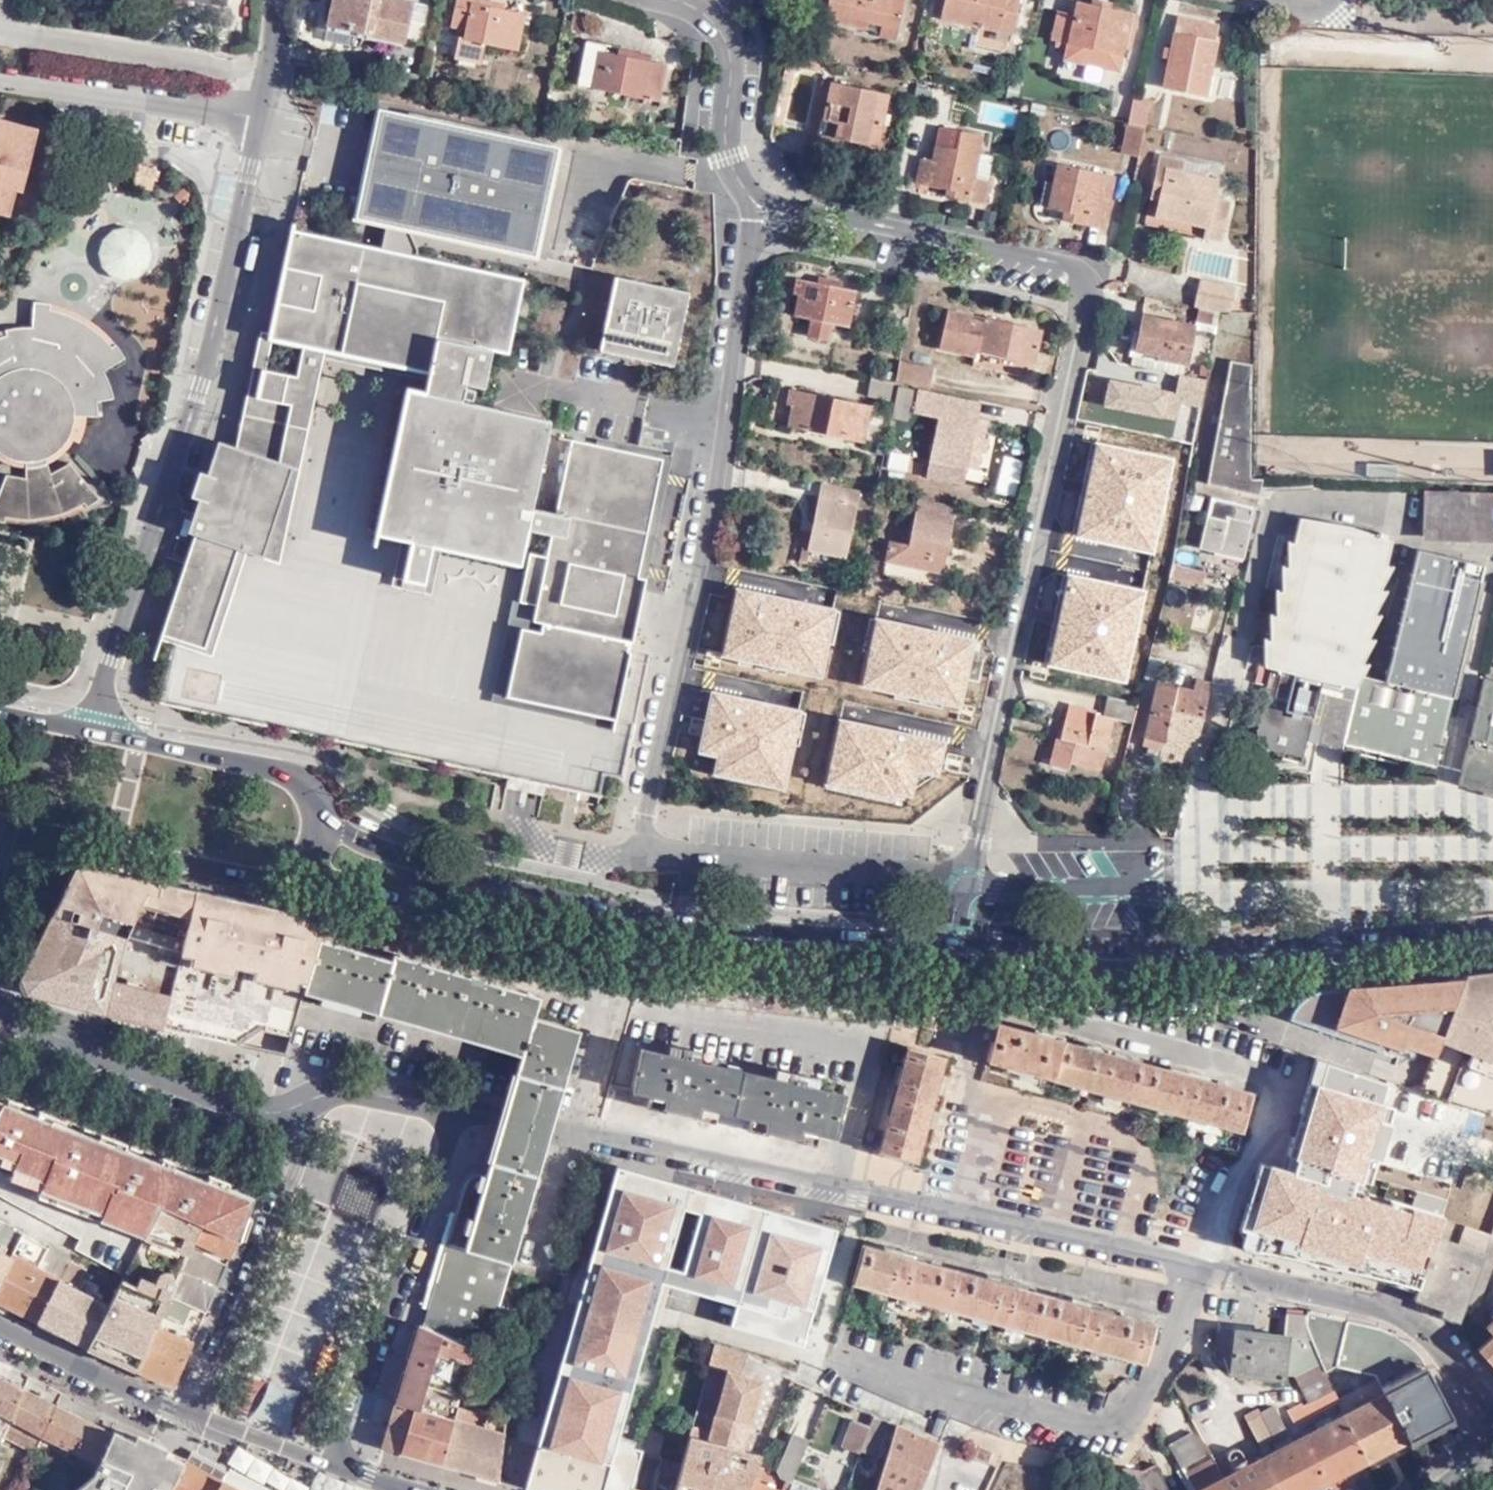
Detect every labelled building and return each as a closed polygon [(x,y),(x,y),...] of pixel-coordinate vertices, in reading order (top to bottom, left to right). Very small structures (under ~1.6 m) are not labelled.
[(416,0),(334,0),(331,18),(357,25),(407,37),(411,21),(416,0)] [(435,2),(426,0),(416,0),(411,21),(430,24),(435,2)] [(450,17),(463,20),(460,32),(456,32),(451,52),(477,59),(481,38),(519,46),(525,9),(496,3),(496,0),(453,0),(450,17)] [(893,24),(899,0),(825,0),(822,15),(862,24),(864,18),(874,20),(893,24)] [(938,16),(1008,31),(1013,0),(941,0),(938,16)] [(1083,0),(1077,0),(1075,12),(1058,8),(1052,38),(1068,41),(1064,58),(1121,70),(1127,47),(1133,48),(1140,13),(1134,12),(1134,11),(1112,7),(1113,0),(1112,0),(1092,0),(1092,2),(1083,0)] [(1189,75),(1209,81),(1220,42),(1214,41),(1218,20),(1179,12),(1161,80),(1185,86),(1189,75)] [(353,41),(357,25),(331,18),(327,34),(353,41)] [(890,36),(893,24),(874,20),(872,33),(890,36)] [(594,81),(600,46),(604,25),(591,22),(579,79),(594,81)] [(663,58),(600,46),(594,81),(656,94),(663,58)] [(1206,92),(1209,81),(1189,75),(1185,86),(1206,92)] [(831,120),(829,135),(871,144),(881,92),(828,81),(819,117),(831,120)] [(1125,122),(1142,126),(1147,98),(1132,95),(1125,122)] [(558,148),(379,109),(355,219),(535,257),(558,148)] [(816,132),(829,135),(831,120),(819,117),(816,132)] [(8,218),(16,191),(21,192),(39,129),(0,118),(0,216),(8,218)] [(1116,152),(1135,156),(1142,126),(1125,122),(1122,122),(1116,152)] [(929,156),(913,154),(910,178),(945,184),(943,192),(980,199),(984,177),(971,175),(980,132),(957,127),(952,146),(931,143),(929,156)] [(1178,168),(1180,157),(1155,152),(1148,180),(1159,182),(1156,195),(1152,213),(1201,222),(1200,231),(1219,235),(1228,199),(1213,195),(1217,177),(1201,173),(1178,168)] [(1203,161),(1180,157),(1178,168),(1201,173),(1203,161)] [(1111,171),(1055,160),(1045,207),(1062,210),(1061,218),(1101,226),(1111,171)] [(149,190),(154,168),(136,165),(132,185),(149,190)] [(1159,182),(1148,180),(1145,194),(1156,195),(1159,182)] [(112,227),(100,270),(146,283),(158,239),(112,227)] [(640,578),(665,460),(571,440),(555,514),(527,508),(545,421),(456,402),(460,382),(476,384),(483,349),(510,354),(525,280),(293,231),(272,333),(270,340),(271,340),(303,347),(318,350),(426,373),(422,391),(407,388),(375,531),(414,540),(406,578),(428,583),(435,544),(519,563),(506,626),(521,629),(507,696),(616,719),(647,580),(640,578)] [(688,290),(615,275),(600,349),(674,363),(688,290)] [(1199,275),(1196,285),(1232,292),(1235,282),(1199,275)] [(843,280),(823,276),(822,282),(801,277),(798,293),(802,294),(798,315),(815,318),(812,336),(832,339),(836,321),(852,325),(860,289),(842,286),(843,280)] [(1196,285),(1192,302),(1200,305),(1215,308),(1224,309),(1232,292),(1196,285)] [(18,524),(48,519),(61,515),(91,497),(61,462),(43,473),(40,463),(50,457),(59,450),(67,440),(71,442),(74,435),(78,423),(79,416),(90,416),(91,400),(107,400),(98,371),(119,359),(111,344),(106,346),(91,333),(60,314),(47,307),(46,304),(30,302),(27,328),(1,331),(0,335),(0,456),(3,458),(10,461),(18,462),(18,477),(0,474),(0,520),(18,524)] [(1215,308),(1200,305),(1198,320),(1213,324),(1215,308)] [(1035,361),(1041,328),(949,309),(941,347),(977,354),(978,350),(1035,361)] [(892,310),(888,328),(895,329),(899,311),(892,310)] [(1190,325),(1142,315),(1139,330),(1134,329),(1130,351),(1183,362),(1190,325)] [(265,370),(271,340),(270,340),(272,333),(264,331),(239,447),(279,460),(290,408),(258,401),(265,370)] [(318,350),(303,347),(296,376),(265,370),(258,401),(290,408),(279,460),(239,447),(220,441),(210,473),(202,471),(194,495),(201,498),(190,531),(198,534),(165,633),(208,647),(240,553),(272,564),(318,350)] [(933,367),(900,360),(896,381),(899,382),(930,388),(933,367)] [(1244,482),(1250,477),(1251,365),(1232,361),(1208,485),(1242,492),(1244,482)] [(1110,378),(1105,402),(1178,417),(1181,403),(1201,408),(1208,377),(1180,371),(1176,392),(1110,378)] [(899,382),(896,381),(872,376),(869,392),(871,395),(895,399),(899,385),(899,382)] [(899,385),(895,399),(892,416),(907,420),(913,388),(899,385)] [(872,404),(790,387),(787,402),(793,403),(789,424),(863,440),(872,404)] [(976,433),(982,402),(923,389),(918,411),(941,416),(929,473),(966,481),(968,468),(972,450),(983,451),(987,452),(990,436),(986,435),(976,433)] [(1006,408),(982,402),(976,433),(986,435),(988,422),(1002,425),(1006,408)] [(1177,438),(1151,433),(1149,448),(1109,442),(1103,481),(1113,483),(1112,494),(1166,502),(1177,438)] [(1194,440),(1181,437),(1178,459),(1190,462),(1194,440)] [(972,450),(968,468),(979,470),(983,451),(972,450)] [(890,453),(887,471),(908,474),(911,457),(890,453)] [(1255,480),(1250,477),(1244,482),(1242,492),(1259,496),(1262,481),(1255,480)] [(874,493),(824,482),(812,549),(848,556),(858,505),(871,507),(874,493)] [(1427,490),(1427,535),(1492,537),(1492,491),(1427,490)] [(1226,541),(1246,547),(1256,504),(1214,493),(1202,545),(1225,550),(1226,541)] [(958,505),(920,497),(910,549),(890,545),(887,560),(944,572),(958,505)] [(1346,731),(1343,742),(1434,766),(1456,681),(1451,680),(1454,670),(1456,661),(1461,663),(1476,606),(1472,605),(1475,596),(1479,597),(1488,565),(1421,547),(1387,677),(1366,673),(1371,661),(1365,659),(1376,638),(1370,633),(1381,614),(1376,611),(1388,590),(1382,586),(1394,565),(1387,561),(1392,539),(1385,536),(1389,531),(1383,526),(1378,533),(1349,523),(1302,515),(1296,539),(1290,539),(1290,563),(1284,563),(1283,589),(1279,588),(1278,612),(1272,613),(1271,637),(1265,637),(1264,665),(1274,667),(1265,707),(1254,744),(1304,756),(1312,721),(1324,725),(1335,728),(1346,731)] [(1174,562),(1176,544),(1157,541),(1151,570),(1168,574),(1171,574),(1174,562)] [(1244,555),(1246,547),(1226,541),(1225,550),(1244,555)] [(811,549),(804,547),(801,562),(809,563),(811,549)] [(1205,569),(1174,562),(1171,574),(1170,578),(1201,584),(1205,569)] [(1139,567),(1119,563),(1116,580),(1135,584),(1139,567)] [(1135,584),(1116,580),(1090,574),(1086,592),(1099,595),(1095,615),(1136,625),(1137,623),(1143,598),(1161,603),(1168,574),(1151,570),(1139,567),(1135,584)] [(821,680),(837,610),(833,609),(737,588),(736,595),(722,658),(821,680)] [(1099,595),(1086,592),(1082,611),(1095,615),(1099,595)] [(1143,598),(1137,623),(1156,627),(1161,603),(1143,598)] [(1217,604),(1199,599),(1192,626),(1210,630),(1217,604)] [(977,643),(878,620),(863,686),(962,709),(977,643)] [(175,681),(210,705),(241,661),(218,645),(207,660),(195,652),(175,681)] [(1451,680),(1456,681),(1459,672),(1461,663),(1456,661),(1454,670),(1451,680)] [(1159,758),(1192,766),(1213,678),(1197,675),(1195,688),(1158,679),(1144,735),(1163,739),(1159,758)] [(1472,723),(1483,725),(1481,738),(1470,735),(1458,784),(1492,792),(1492,679),(1483,676),(1472,723)] [(1110,683),(1108,694),(1128,699),(1129,688),(1110,683)] [(712,692),(699,754),(716,757),(712,777),(786,792),(803,711),(798,710),(712,692)] [(1115,715),(1134,721),(1139,701),(1128,699),(1108,694),(1104,713),(1096,711),(1093,723),(1067,717),(1063,734),(1059,733),(1051,762),(1068,766),(1069,758),(1102,766),(1115,715)] [(947,744),(841,719),(824,789),(900,806),(902,797),(913,799),(919,775),(939,779),(947,744)] [(1483,725),(1472,723),(1470,735),(1481,738),(1483,725)] [(1341,750),(1343,742),(1346,731),(1335,728),(1324,725),(1320,744),(1341,750)] [(79,866),(56,911),(130,934),(147,940),(164,945),(183,951),(178,977),(174,993),(169,1015),(228,1030),(266,1028),(276,988),(306,995),(307,990),(322,936),(328,914),(242,896),(83,863),(79,866)] [(130,934),(56,911),(24,976),(30,991),(166,1026),(169,1015),(174,993),(118,979),(125,950),(130,934)] [(147,940),(130,934),(125,950),(141,955),(147,940)] [(396,957),(322,936),(307,990),(381,1011),(384,1003),(526,1046),(514,1100),(561,1110),(582,1034),(536,1020),(538,1013),(545,993),(398,951),(396,957)] [(164,945),(147,940),(141,955),(139,964),(158,971),(164,945)] [(183,951),(164,945),(158,971),(178,977),(183,951)] [(1464,976),(1463,978),(1436,1054),(1423,1091),(1492,1112),(1492,972),(1464,976)] [(1406,1044),(1436,1054),(1463,978),(1378,986),(1300,990),(1288,1019),(1400,1056),(1406,1044)] [(295,1033),(306,995),(276,988),(266,1028),(295,1033)] [(585,1027),(538,1013),(536,1020),(582,1034),(585,1027)] [(169,1015),(166,1026),(206,1034),(289,1051),(295,1033),(266,1028),(228,1030),(169,1015)] [(999,1022),(989,1060),(1245,1130),(1254,1093),(999,1022)] [(911,1045),(882,1148),(919,1158),(920,1155),(948,1055),(911,1045)] [(685,1060),(646,1051),(637,1090),(668,1098),(665,1108),(702,1117),(704,1105),(769,1121),(767,1130),(803,1139),(806,1129),(837,1137),(846,1096),(807,1087),(808,1082),(792,1078),(791,1083),(700,1063),(701,1057),(687,1054),(685,1060)] [(1389,1082),(1317,1058),(1284,1169),(1262,1163),(1243,1230),(1249,1245),(1395,1277),(1421,1285),(1438,1234),(1445,1214),(1394,1199),(1392,1203),(1366,1195),(1378,1156),(1382,1157),(1398,1107),(1383,1102),(1389,1082)] [(548,1152),(561,1110),(514,1100),(503,1144),(531,1150),(547,1157),(548,1152)] [(27,1184),(47,1191),(99,1210),(153,1229),(165,1205),(206,1225),(242,1242),(257,1196),(165,1162),(6,1103),(0,1112),(0,1175),(27,1184)] [(448,1248),(514,1269),(515,1265),(547,1157),(531,1150),(503,1144),(501,1147),(496,1164),(493,1164),(489,1176),(486,1175),(482,1175),(479,1175),(477,1176),(475,1177),(472,1178),(470,1179),(468,1182),(466,1184),(465,1186),(464,1189),(457,1211),(459,1212),(448,1248)] [(573,1292),(583,1294),(539,1451),(571,1461),(564,1487),(574,1489),(636,1489),(646,1451),(619,1443),(653,1326),(670,1266),(686,1209),(692,1187),(619,1166),(592,1261),(589,1271),(579,1268),(573,1292)] [(16,1201),(27,1184),(0,1175),(0,1192),(16,1201)] [(27,1184),(16,1201),(37,1212),(47,1191),(27,1184)] [(47,1191),(37,1212),(83,1238),(89,1227),(99,1210),(47,1191)] [(164,1318),(184,1273),(189,1262),(194,1253),(197,1245),(206,1225),(165,1205),(153,1229),(142,1250),(129,1274),(112,1306),(90,1348),(103,1354),(140,1371),(160,1327),(164,1318)] [(153,1229),(99,1210),(89,1227),(142,1250),(153,1229)] [(4,1218),(0,1224),(0,1227),(8,1231),(3,1241),(9,1244),(6,1251),(13,1256),(15,1252),(26,1232),(4,1218)] [(233,1261),(242,1242),(206,1225),(197,1245),(233,1261)] [(1442,1306),(1440,1315),(1461,1320),(1466,1304),(1485,1251),(1491,1234),(1467,1226),(1462,1242),(1438,1234),(1421,1285),(1417,1298),(1442,1306)] [(15,1258),(13,1256),(6,1251),(9,1244),(3,1241),(8,1231),(0,1227),(0,1287),(15,1258)] [(89,1227),(83,1238),(78,1248),(129,1274),(142,1250),(89,1227)] [(1485,1251),(1466,1304),(1477,1307),(1492,1260),(1492,1229),(1491,1234),(1485,1251)] [(1146,1359),(1157,1321),(865,1241),(854,1279),(1146,1359)] [(0,1287),(0,1301),(26,1314),(42,1322),(62,1276),(73,1256),(54,1246),(43,1267),(15,1252),(13,1256),(15,1258),(0,1287)] [(512,1274),(514,1269),(448,1248),(426,1323),(476,1346),(482,1325),(489,1303),(503,1305),(512,1274)] [(225,1280),(230,1269),(194,1253),(189,1262),(225,1280)] [(89,1265),(73,1256),(62,1276),(80,1285),(85,1276),(89,1265)] [(592,1261),(582,1258),(579,1268),(589,1271),(592,1261)] [(221,1289),(225,1280),(189,1262),(184,1273),(164,1318),(184,1326),(192,1308),(208,1316),(221,1289)] [(62,1276),(42,1322),(90,1348),(112,1306),(106,1301),(107,1294),(102,1291),(103,1286),(85,1276),(80,1285),(62,1276)] [(1290,1312),(1287,1334),(1315,1338),(1308,1324),(1300,1314),(1290,1312)] [(1346,1320),(1310,1313),(1310,1315),(1308,1324),(1343,1336),(1346,1320)] [(1310,1315),(1300,1314),(1308,1324),(1310,1315)] [(1486,1325),(1492,1332),(1477,1346),(1492,1361),(1492,1318),(1486,1325)] [(1385,1328),(1346,1320),(1343,1336),(1406,1358),(1408,1363),(1414,1374),(1426,1368),(1429,1366),(1422,1355),(1414,1347),(1400,1335),(1385,1328)] [(426,1323),(422,1322),(398,1398),(456,1418),(467,1379),(476,1346),(426,1323)] [(1233,1326),(1221,1324),(1217,1353),(1226,1362),(1237,1370),(1285,1376),(1286,1372),(1299,1374),(1306,1386),(1330,1374),(1328,1368),(1315,1338),(1287,1334),(1233,1326)] [(1315,1338),(1328,1368),(1335,1364),(1338,1365),(1343,1336),(1308,1324),(1315,1338)] [(160,1327),(140,1371),(176,1387),(195,1346),(160,1327)] [(1343,1336),(1338,1365),(1375,1373),(1379,1379),(1408,1363),(1406,1358),(1343,1336)] [(1451,1416),(1426,1368),(1414,1374),(1408,1363),(1379,1379),(1384,1391),(1410,1438),(1451,1416)] [(8,1428),(27,1387),(0,1373),(0,1422),(8,1428)] [(1330,1374),(1306,1386),(1314,1401),(1302,1406),(1300,1402),(1290,1408),(1296,1421),(1339,1400),(1341,1397),(1330,1374)] [(456,1418),(443,1460),(501,1478),(508,1433),(466,1420),(469,1406),(476,1382),(467,1379),(456,1418)] [(59,1404),(27,1387),(8,1428),(5,1435),(36,1451),(40,1444),(59,1404)] [(1358,1406),(1345,1413),(1369,1460),(1410,1438),(1384,1391),(1374,1398),(1371,1393),(1355,1401),(1358,1406)] [(456,1418),(398,1399),(385,1443),(443,1460),(456,1418)] [(1258,1412),(1246,1418),(1260,1444),(1288,1429),(1274,1403),(1258,1412)] [(94,1423),(59,1404),(40,1444),(69,1459),(75,1448),(84,1453),(78,1464),(96,1473),(116,1432),(114,1431),(94,1423)] [(508,1433),(509,1419),(469,1406),(466,1420),(508,1433)] [(1257,1406),(1243,1413),(1246,1418),(1258,1412),(1257,1406)] [(1319,1427),(1304,1435),(1329,1481),(1346,1472),(1369,1460),(1345,1413),(1334,1418),(1332,1412),(1317,1420),(1319,1427)] [(891,1420),(875,1413),(872,1422),(861,1449),(877,1455),(891,1420)] [(861,1449),(872,1422),(856,1416),(845,1442),(861,1449)] [(662,1425),(654,1422),(650,1437),(658,1439),(662,1425)] [(898,1423),(876,1489),(921,1489),(940,1441),(898,1423)] [(758,1463),(762,1454),(744,1449),(712,1434),(693,1428),(676,1489),(747,1489),(758,1463)] [(77,1489),(173,1489),(188,1461),(165,1451),(135,1438),(116,1432),(96,1473),(77,1489)] [(811,1440),(795,1433),(787,1456),(792,1459),(785,1475),(790,1477),(784,1489),(790,1489),(811,1440)] [(1193,1434),(1170,1445),(1182,1467),(1203,1455),(1193,1434)] [(1284,1489),(1333,1489),(1329,1481),(1304,1435),(1295,1440),(1292,1434),(1275,1442),(1278,1449),(1265,1456),(1284,1489)] [(662,1455),(654,1453),(658,1439),(650,1437),(646,1451),(636,1489),(653,1489),(662,1455)] [(1229,1455),(1236,1471),(1250,1464),(1242,1450),(1239,1447),(1236,1447),(1234,1447),(1230,1449),(1228,1452),(1229,1455)] [(528,1489),(574,1489),(564,1487),(571,1461),(539,1451),(528,1489)] [(188,1461),(225,1480),(229,1472),(192,1452),(188,1461)] [(1231,1489),(1284,1489),(1265,1456),(1250,1464),(1236,1471),(1224,1477),(1231,1489)] [(1194,1489),(1200,1489),(1224,1477),(1214,1459),(1185,1473),(1194,1489)] [(225,1480),(188,1461),(173,1489),(220,1489),(225,1480)] [(760,1480),(765,1466),(758,1463),(747,1489),(781,1489),(760,1480)] [(269,1477),(233,1465),(229,1472),(225,1480),(244,1489),(262,1489),(269,1477)] [(1145,1488),(1146,1489),(1169,1489),(1157,1466),(1142,1474),(1127,1468),(1119,1489),(1137,1489),(1140,1481),(1145,1488)] [(1346,1472),(1329,1481),(1333,1489),(1350,1489),(1353,1489),(1346,1472)] [(1069,1473),(1062,1489),(1073,1489),(1078,1478),(1069,1473)] [(1224,1477),(1200,1489),(1231,1489),(1224,1477)] [(225,1480),(220,1489),(244,1489),(225,1480)] [(1084,1481),(1080,1487),(1086,1489),(1088,1489),(1090,1485),(1084,1481)]
